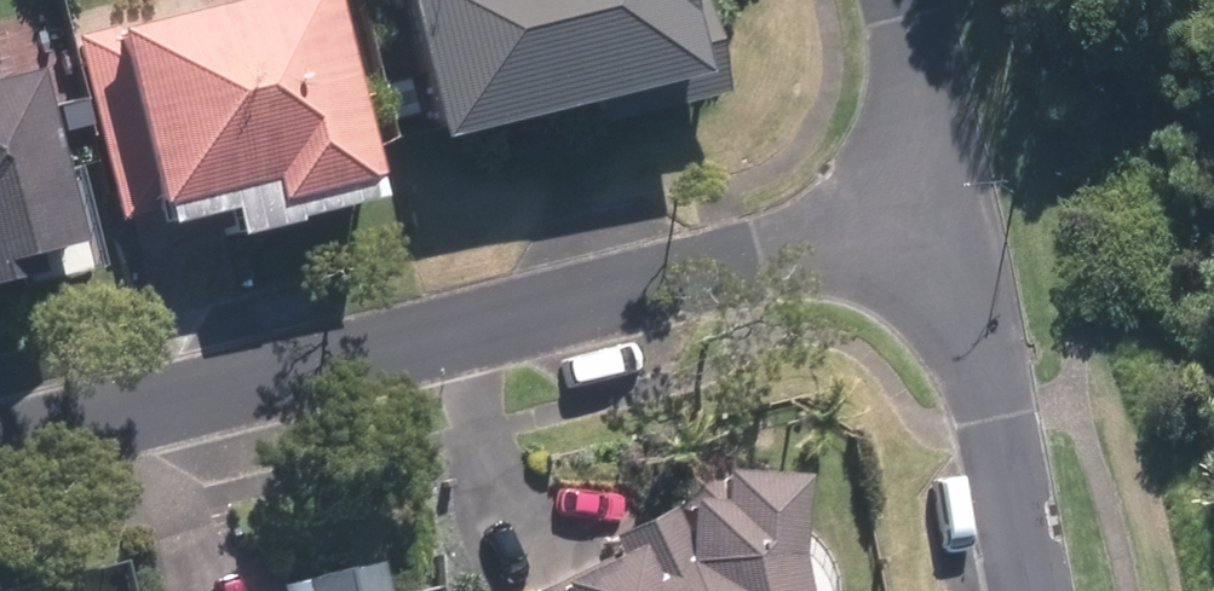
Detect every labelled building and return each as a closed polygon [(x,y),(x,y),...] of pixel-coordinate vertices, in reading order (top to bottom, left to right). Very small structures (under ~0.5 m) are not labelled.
[(82,35),(127,218),(286,179),(290,194),(390,170),(348,0),(225,0),(82,35)] [(453,131),(599,95),(605,118),(727,88),(726,34),(710,0),(421,0),(453,131)] [(77,250),(73,235),(87,232),(46,66),(0,77),(0,269),(77,250)] [(807,546),(815,468),(733,463),(731,493),(703,492),(690,528),(679,505),(624,532),(632,548),(541,590),(815,590),(807,546)] [(383,561),(290,586),(291,590),(391,590),(383,561)]
